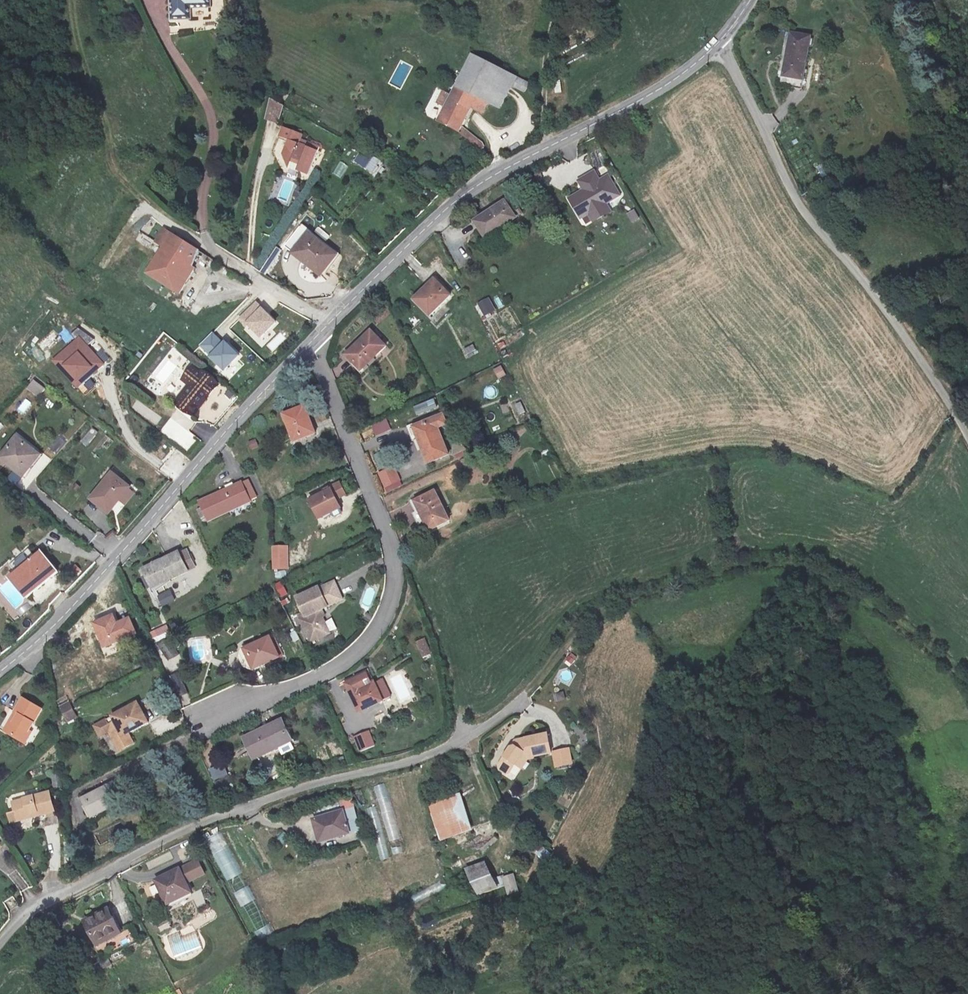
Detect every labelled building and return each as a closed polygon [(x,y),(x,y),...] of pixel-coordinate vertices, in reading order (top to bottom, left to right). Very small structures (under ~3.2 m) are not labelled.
[(172,17),(191,16),(191,6),(211,5),(211,0),(171,0),(172,17)] [(775,77),(773,87),(799,93),(809,49),(787,45),(781,78),(775,77)] [(526,90),(530,82),(471,53),(449,95),(440,90),(434,101),(444,106),(436,121),(443,124),(454,128),(457,130),(477,151),(481,147),(480,142),(460,127),(471,106),(481,111),(486,101),(498,107),(514,84),(526,90)] [(279,122),(285,102),(270,98),(264,118),(279,122)] [(296,133),(276,127),(273,139),(283,142),(279,156),(285,169),(283,174),(293,177),(295,172),(306,175),(314,146),(304,143),(302,147),(293,145),(296,133)] [(360,157),(355,166),(370,174),(375,166),(360,157)] [(823,172),(817,160),(810,164),(815,175),(823,172)] [(333,174),(341,178),(348,165),(340,161),(333,174)] [(581,189),(567,197),(582,227),(612,211),(607,202),(622,195),(610,172),(599,177),(595,169),(576,179),(581,189)] [(482,220),(470,205),(441,228),(453,243),(482,220)] [(632,223),(640,217),(634,209),(626,214),(632,223)] [(200,246),(152,220),(144,235),(164,245),(150,272),(179,290),(194,266),(190,263),(200,246)] [(330,250),(307,232),(292,251),(318,272),(325,264),(321,261),(330,250)] [(269,271),(282,250),(276,246),(263,267),(269,271)] [(451,294),(434,279),(413,301),(430,317),(451,294)] [(490,297),(477,302),(483,316),(495,311),(490,297)] [(257,303),(241,319),(261,338),(277,322),(257,303)] [(53,331),(40,343),(47,351),(60,339),(53,331)] [(389,347),(375,331),(347,355),(362,372),(389,347)] [(56,362),(80,389),(105,366),(80,340),(56,362)] [(468,358),(478,352),(473,344),(463,350),(468,358)] [(97,353),(106,363),(111,358),(102,348),(97,353)] [(501,365),(493,368),(498,379),(506,375),(501,365)] [(188,383),(172,400),(172,404),(187,418),(215,389),(192,367),(182,378),(188,383)] [(28,388),(38,397),(45,389),(34,380),(28,388)] [(24,398),(17,411),(24,415),(32,403),(24,398)] [(435,399),(414,405),(416,415),(438,409),(435,399)] [(522,401),(515,403),(517,415),(525,414),(522,401)] [(314,433),(302,404),(281,414),(293,442),(314,433)] [(412,426),(417,437),(439,427),(448,424),(443,413),(412,426)] [(376,436),(391,429),(387,419),(371,425),(376,436)] [(87,446),(98,432),(92,427),(81,442),(87,446)] [(439,427),(417,437),(429,464),(451,455),(439,427)] [(39,452),(15,434),(0,453),(0,459),(21,475),(39,452)] [(256,439),(248,441),(250,449),(259,446),(256,439)] [(377,472),(386,492),(403,485),(394,465),(377,472)] [(118,498),(125,504),(134,493),(128,487),(129,486),(111,470),(87,498),(106,513),(118,498)] [(250,495),(242,477),(194,500),(204,518),(250,495)] [(341,506),(331,489),(311,500),(321,518),(341,506)] [(448,518),(434,489),(414,499),(428,528),(448,518)] [(286,545),(271,546),(272,568),(286,567),(286,545)] [(192,564),(185,546),(138,565),(145,584),(192,564)] [(38,551),(8,576),(26,597),(56,572),(38,551)] [(274,583),(280,597),(288,594),(282,580),(274,583)] [(329,580),(313,587),(292,596),(298,612),(292,615),(304,642),(323,634),(317,617),(318,616),(315,609),(321,607),(337,600),(329,580)] [(157,595),(162,606),(176,600),(171,588),(157,595)] [(94,644),(126,633),(121,617),(109,621),(106,613),(85,620),(94,644)] [(166,624),(149,632),(154,642),(171,634),(166,624)] [(279,655),(270,636),(243,648),(252,667),(279,655)] [(425,637),(415,642),(423,657),(432,653),(425,637)] [(160,642),(166,672),(181,669),(175,639),(160,642)] [(567,662),(575,663),(576,654),(568,653),(567,662)] [(385,701),(371,668),(345,679),(359,712),(385,701)] [(562,681),(570,682),(572,671),(563,670),(562,681)] [(564,691),(555,693),(556,701),(566,699),(564,691)] [(31,711),(13,701),(6,715),(9,717),(4,726),(2,725),(0,728),(0,738),(16,747),(21,736),(18,735),(31,711)] [(71,716),(64,704),(52,713),(59,723),(71,716)] [(131,704),(108,718),(118,737),(142,723),(131,704)] [(379,724),(387,719),(382,713),(375,717),(379,724)] [(276,757),(290,750),(275,722),(239,742),(249,760),(272,748),(276,757)] [(366,733),(352,739),(357,750),(371,745),(366,733)] [(549,756),(546,738),(519,743),(515,748),(509,749),(497,767),(498,771),(502,774),(509,772),(519,759),(524,762),(532,761),(531,758),(549,756)] [(565,753),(550,756),(553,770),(567,768),(565,753)] [(225,763),(209,768),(213,780),(229,774),(225,763)] [(514,779),(521,770),(516,765),(508,774),(514,779)] [(116,807),(106,790),(75,808),(85,826),(116,807)] [(44,818),(38,800),(2,812),(5,821),(8,821),(11,829),(22,825),(21,821),(28,819),(29,823),(44,818)] [(374,806),(366,809),(370,818),(377,815),(374,806)] [(450,866),(463,862),(476,857),(460,807),(433,814),(450,866)] [(487,809),(476,812),(479,823),(490,819),(487,809)] [(335,813),(305,823),(312,845),(341,836),(335,813)] [(283,832),(276,840),(282,845),(289,837),(283,832)] [(49,869),(60,869),(59,835),(49,835),(49,869)] [(392,854),(403,852),(401,842),(390,844),(392,854)] [(543,844),(535,851),(543,861),(551,854),(543,844)] [(189,881),(205,874),(198,857),(181,865),(189,881)] [(466,867),(480,894),(497,886),(482,860),(466,867)] [(514,872),(501,876),(507,894),(520,891),(514,872)] [(174,875),(150,889),(163,912),(187,897),(174,875)] [(115,942),(102,919),(79,933),(93,956),(115,942)]
